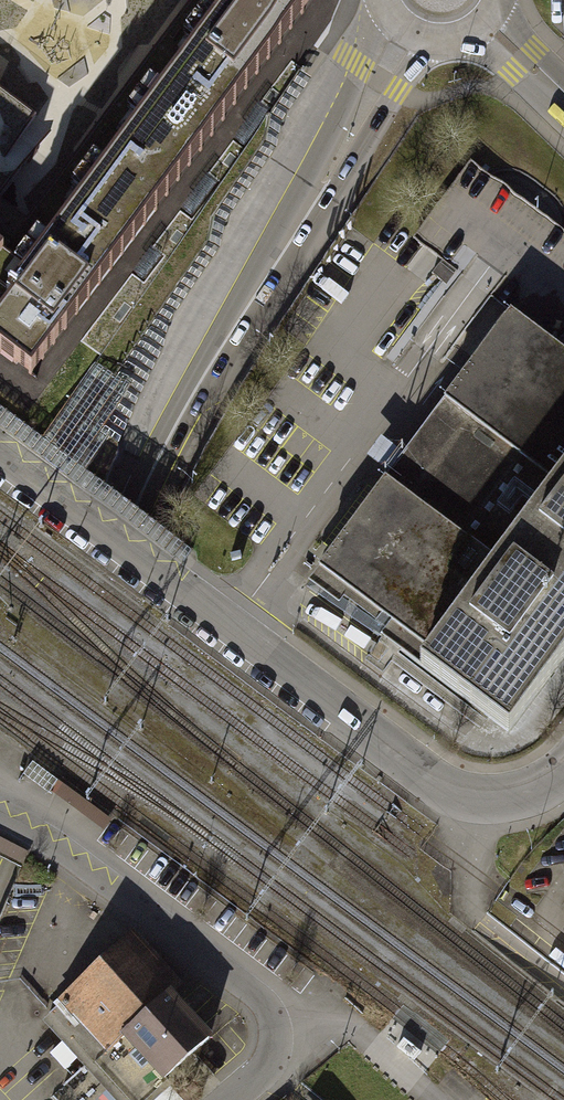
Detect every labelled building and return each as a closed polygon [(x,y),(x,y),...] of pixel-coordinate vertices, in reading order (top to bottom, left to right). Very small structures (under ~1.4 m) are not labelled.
[(97,128),(124,146),(175,184),(315,0),(190,0),(97,128)] [(19,171),(12,166),(5,160),(36,116),(0,89),(0,198),(19,171)] [(175,184),(124,146),(97,128),(27,220),(2,254),(0,256),(0,351),(31,374),(175,184)] [(563,358),(563,230),(473,161),(414,238),(442,261),(433,275),(443,281),(383,361),(445,403),(508,317),(563,358)] [(2,254),(27,220),(19,214),(0,200),(0,256),(2,254)] [(309,587),(414,664),(513,736),(563,667),(563,358),(508,317),(445,403),(414,445),(309,587)] [(85,470),(110,435),(97,426),(126,385),(114,376),(95,363),(43,438),(0,407),(0,429),(182,565),(193,550),(85,470)] [(23,872),(33,852),(0,836),(0,861),(23,872)] [(52,1014),(43,1021),(63,1043),(115,1099),(156,1099),(169,1088),(164,1083),(214,1036),(174,993),(183,984),(134,932),(62,996),(67,1002),(52,1014)] [(65,1086),(78,1099),(90,1099),(102,1088),(84,1068),(65,1086)]
